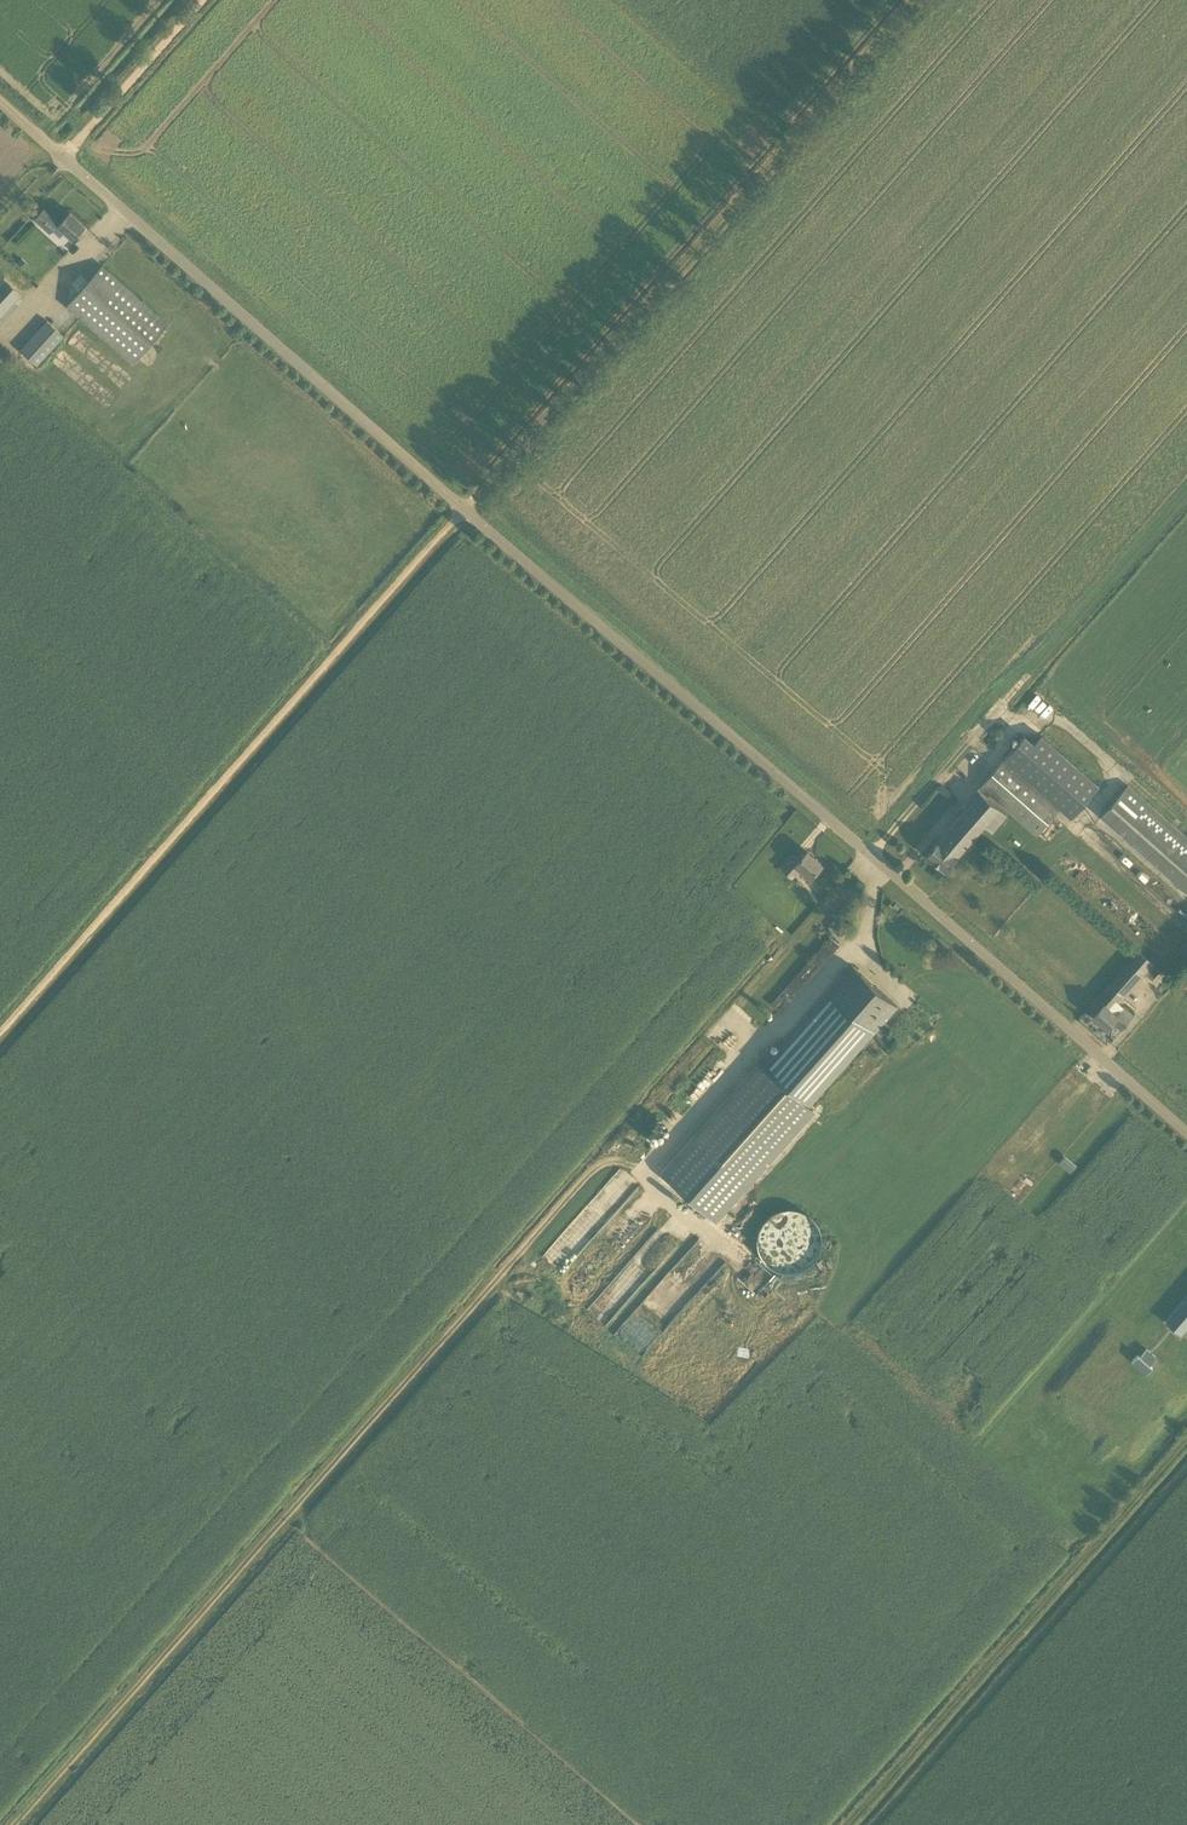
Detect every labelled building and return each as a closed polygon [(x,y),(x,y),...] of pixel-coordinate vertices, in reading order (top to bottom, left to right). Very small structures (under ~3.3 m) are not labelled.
[(35,218),(50,232),(56,225),(72,240),(86,226),(70,211),(60,223),(44,208),(35,218)] [(29,265),(21,258),(17,262),(25,269),(29,265)] [(169,324),(102,265),(67,305),(134,364),(169,324)] [(26,295),(0,271),(0,324),(26,295)] [(47,320),(20,350),(37,366),(64,336),(47,320)] [(1099,785),(1041,734),(1033,743),(1024,735),(1002,760),(1059,809),(1070,818),(1099,785)] [(1059,809),(1002,760),(980,786),(990,794),(1010,812),(1037,835),(1059,809)] [(1100,816),(1186,893),(1186,837),(1128,785),(1100,816)] [(992,833),(1007,815),(987,798),(990,794),(980,786),(977,789),(980,792),(926,855),(945,871),(984,826),(992,833)] [(792,877),(799,869),(810,878),(822,864),(807,851),(796,863),(790,857),(781,868),(792,877)] [(842,924),(836,931),(842,936),(847,929),(842,924)] [(785,986),(794,995),(840,945),(831,936),(785,986)] [(1123,997),(1153,963),(1139,951),(1110,985),(1123,997)] [(898,1006),(852,966),(829,992),(874,1032),(898,1006)] [(1097,998),(1104,1003),(1093,1016),(1106,1028),(1112,1021),(1121,1029),(1134,1014),(1123,1006),(1110,995),(1109,995),(1103,990),(1097,998)] [(809,1106),(874,1032),(829,992),(764,1066),(809,1106)] [(717,1222),(815,1111),(809,1106),(764,1066),(761,1063),(695,1137),(693,1135),(660,1172),(717,1222)] [(665,1117),(673,1123),(680,1114),(672,1108),(665,1117)] [(1065,1154),(1058,1162),(1071,1172),(1078,1163),(1065,1154)] [(781,1272),(827,1251),(804,1202),(759,1223),(781,1272)] [(1186,1327),(1186,1296),(1165,1321),(1181,1334),(1186,1327)] [(1146,1349),(1139,1357),(1137,1355),(1131,1361),(1146,1374),(1151,1368),(1149,1365),(1156,1357),(1146,1349)]
